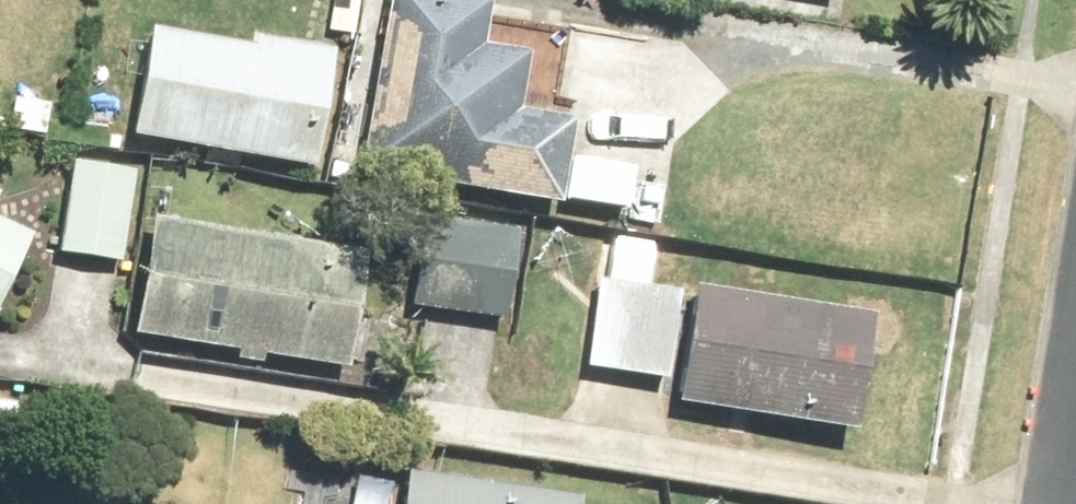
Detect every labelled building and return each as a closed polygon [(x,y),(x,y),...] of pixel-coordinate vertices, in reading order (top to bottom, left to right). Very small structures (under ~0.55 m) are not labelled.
[(471,0),(381,0),(351,172),(551,206),(566,121),(510,111),(520,55),(474,47),(482,2),(471,0)] [(248,48),(143,31),(126,138),(308,168),(327,52),(249,39),(248,48)] [(53,253),(115,264),(129,184),(66,173),(53,253)] [(144,220),(125,337),(135,339),(132,355),(325,386),(328,370),(342,372),(361,255),(144,220)] [(26,236),(0,223),(0,287),(26,236)] [(546,361),(660,381),(675,292),(561,272),(546,361)] [(864,317),(689,286),(668,404),(844,435),(864,317)] [(568,502),(400,472),(394,503),(567,503),(568,502)]
